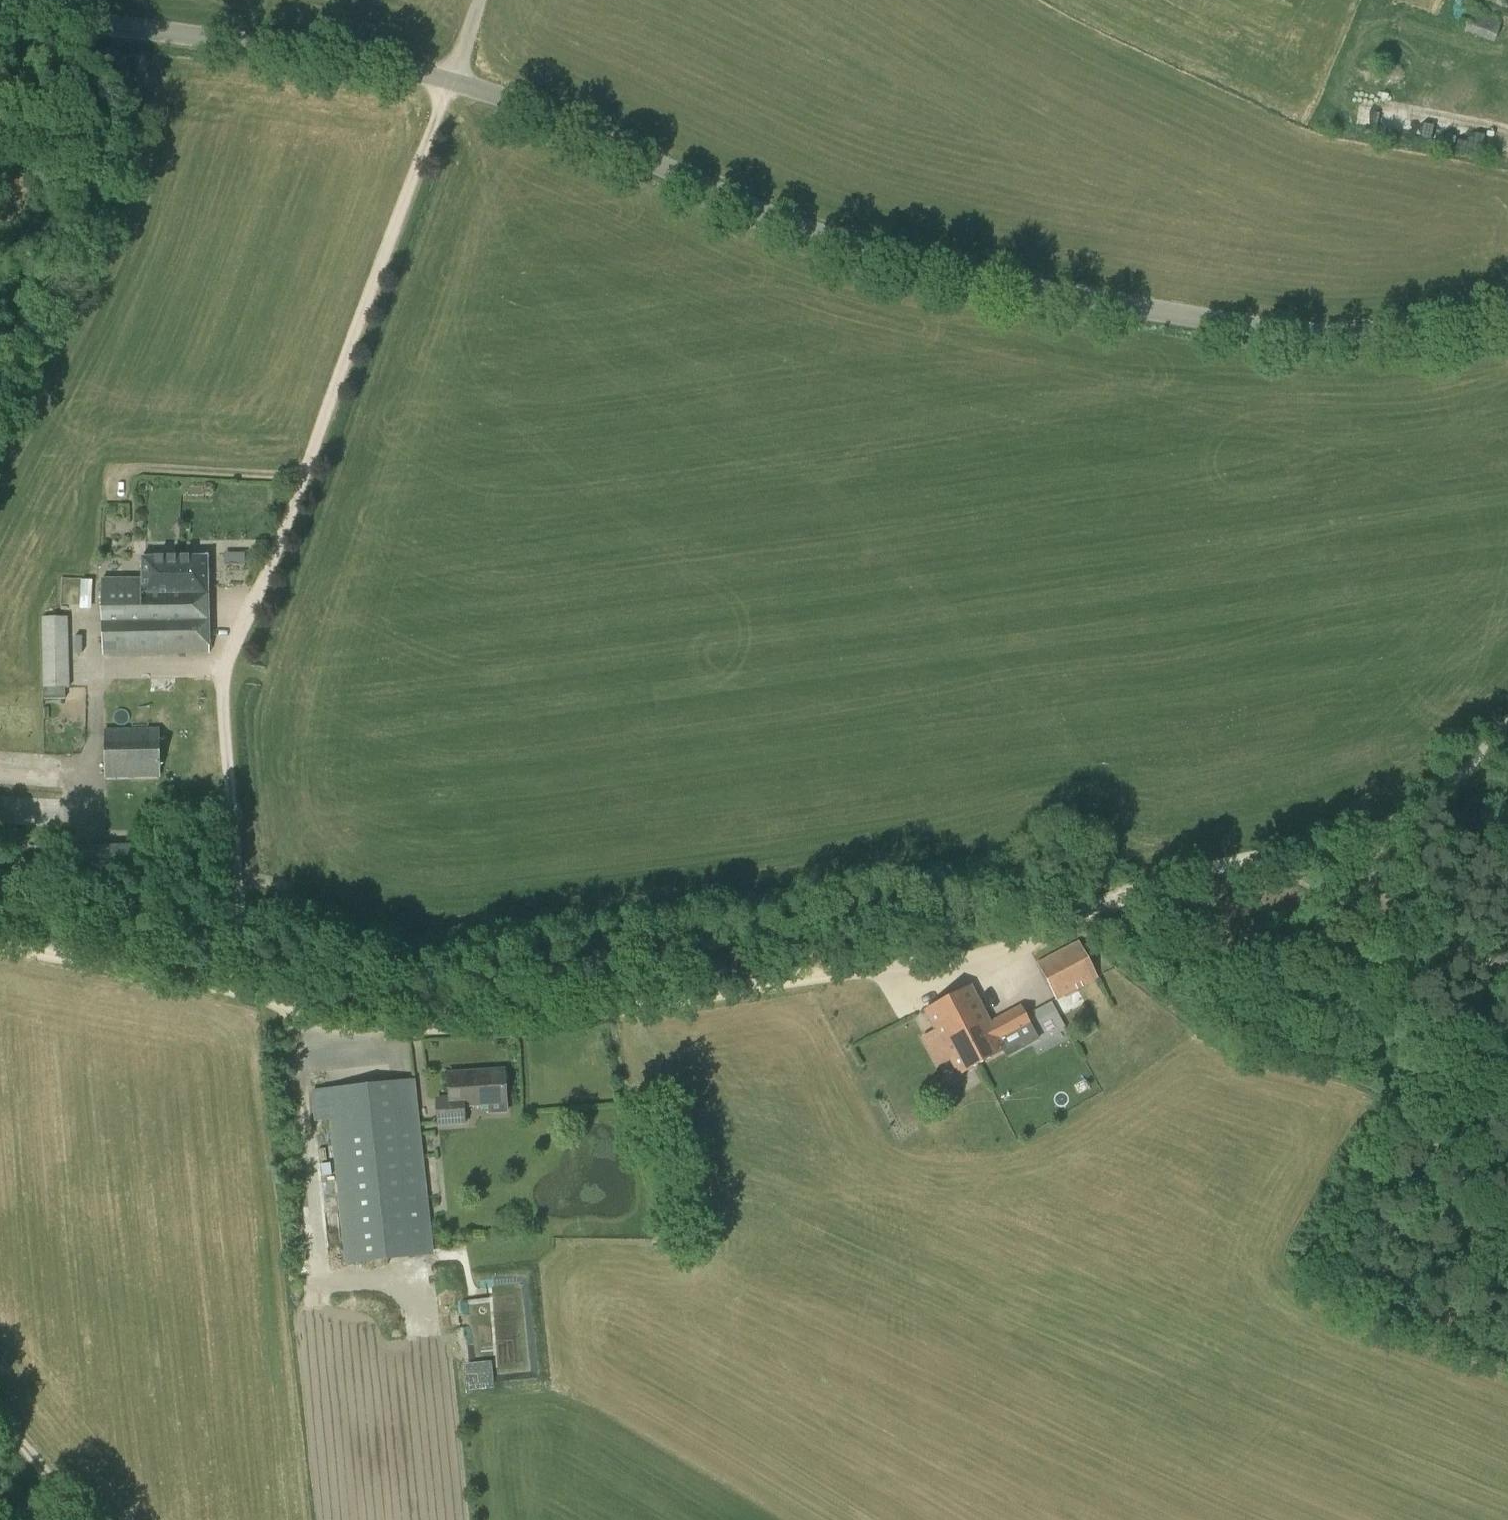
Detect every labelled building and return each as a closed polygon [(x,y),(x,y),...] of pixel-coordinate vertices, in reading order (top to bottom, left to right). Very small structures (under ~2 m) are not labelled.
[(1501,22),(1471,12),(1464,34),(1494,44),(1501,22)] [(207,557),(141,558),(141,579),(101,580),(102,656),(208,655),(207,557)] [(41,617),(43,699),(65,699),(65,689),(69,689),(68,617),(41,617)] [(159,728),(103,729),(104,780),(160,779),(159,728)] [(134,844),(73,846),(74,882),(135,881),(134,844)] [(1078,941),(1036,964),(1056,1001),(1098,979),(1078,941)] [(971,987),(923,1012),(957,1076),(1005,1051),(1000,1042),(1031,1026),(1020,1006),(989,1022),(971,987)] [(504,1070),(492,1071),(447,1074),(449,1101),(437,1102),(439,1126),(463,1124),(462,1108),(507,1105),(504,1070)] [(326,1089),(345,1266),(433,1256),(414,1080),(326,1089)] [(465,1388),(493,1386),(492,1361),(464,1362),(465,1388)]
